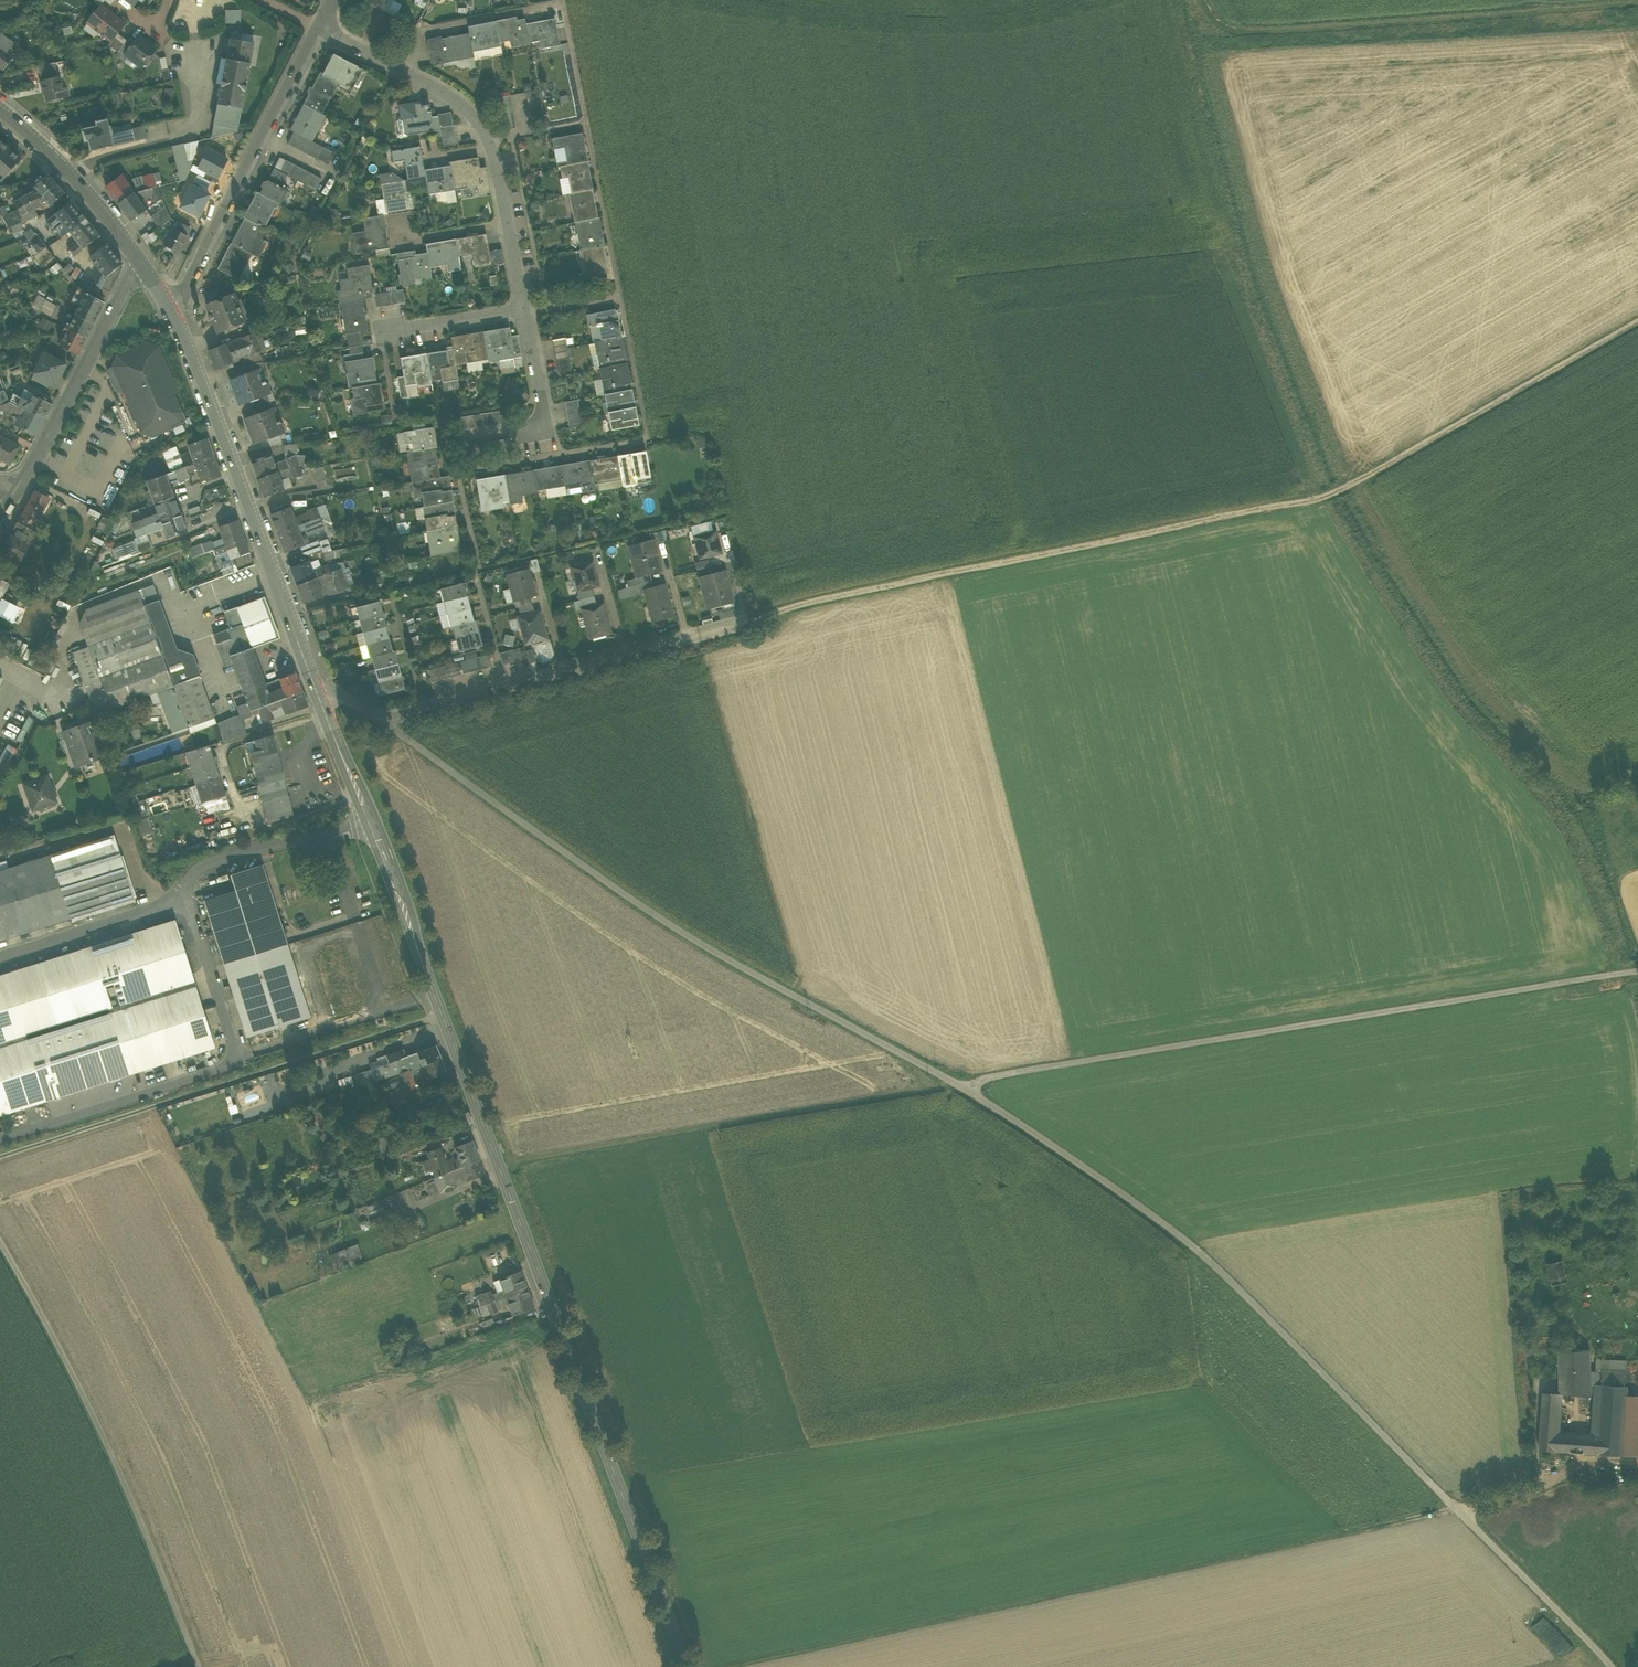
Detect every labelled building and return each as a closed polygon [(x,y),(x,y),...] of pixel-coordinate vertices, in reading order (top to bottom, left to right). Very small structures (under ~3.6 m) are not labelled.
[(47,0),(40,9),(47,15),(52,10),(49,8),(52,5),(47,0)] [(365,2),(377,8),(383,11),(388,1),(385,0),(361,0),(365,2)] [(388,1),(383,11),(391,15),(402,21),(403,22),(406,17),(398,13),(390,9),(394,1),(395,0),(385,0),(388,1)] [(427,2),(424,0),(415,0),(413,4),(424,9),(427,2)] [(402,5),(394,1),(390,9),(398,13),(402,5)] [(365,2),(362,8),(374,14),(377,8),(365,2)] [(88,23),(100,32),(113,15),(101,5),(100,6),(88,22),(88,23)] [(362,8),(359,14),(371,20),(374,14),(362,8)] [(240,10),(226,10),(226,24),(241,23),(240,10)] [(359,14),(356,20),(368,26),(371,20),(359,14)] [(125,24),(113,15),(100,32),(112,41),(118,33),(125,24)] [(391,15),(388,21),(399,27),(402,21),(391,15)] [(530,44),(529,40),(526,25),(525,18),(514,20),(513,18),(496,21),(500,40),(514,38),(516,46),(530,44)] [(365,32),(368,26),(356,20),(353,25),(365,32)] [(556,20),(526,25),(529,40),(541,37),(543,48),(561,45),(556,20)] [(388,21),(384,27),(396,33),(399,27),(388,21)] [(501,46),(500,40),(496,21),(468,27),(469,33),(473,51),(501,46)] [(100,32),(88,23),(84,28),(95,37),(100,32)] [(384,27),(381,33),(393,39),(396,33),(384,27)] [(109,44),(113,47),(124,44),(127,40),(118,33),(112,41),(109,44)] [(233,33),(232,39),(243,41),(244,35),(233,33)] [(390,45),(393,39),(381,33),(378,39),(390,45)] [(473,52),(473,51),(469,33),(443,38),(441,38),(446,63),(474,57),(473,52)] [(3,71),(14,58),(5,51),(11,43),(1,35),(0,37),(0,68),(3,71)] [(255,37),(244,35),(243,41),(254,44),(255,37)] [(135,60),(143,67),(157,49),(139,36),(135,41),(124,55),(131,60),(135,60)] [(428,40),(433,65),(443,63),(446,63),(441,38),(443,38),(443,36),(428,40)] [(119,51),(124,55),(135,41),(130,37),(127,40),(124,44),(119,51)] [(223,49),(230,50),(232,40),(225,39),(223,49)] [(230,50),(228,60),(250,64),(254,44),(243,41),(232,39),(232,40),(230,50)] [(138,72),(143,67),(135,60),(131,60),(124,55),(119,51),(124,44),(113,47),(118,51),(116,55),(138,72)] [(501,46),(473,51),(473,52),(474,57),(475,60),(482,59),(481,57),(502,53),(501,46)] [(334,56),(324,75),(339,83),(351,90),(361,70),(334,56)] [(160,58),(162,69),(168,68),(166,57),(160,58)] [(475,60),(474,57),(446,63),(443,63),(443,67),(456,64),(461,69),(467,68),(470,69),(476,68),(475,60)] [(223,85),(228,60),(221,58),(216,84),(223,85)] [(241,109),(250,64),(228,60),(223,85),(219,105),(241,109)] [(38,67),(42,81),(59,76),(55,63),(38,67)] [(170,79),(168,70),(162,71),(164,80),(170,79)] [(331,98),(339,83),(324,75),(320,73),(304,105),(322,114),(330,98),(331,98)] [(477,74),(470,75),(471,83),(479,81),(477,74)] [(42,81),(48,102),(65,98),(63,88),(60,76),(59,76),(42,81)] [(531,82),(523,84),(524,92),(532,90),(531,82)] [(174,89),(165,89),(165,97),(173,97),(174,89)] [(489,91),(491,99),(498,98),(511,95),(510,91),(499,93),(498,89),(489,91)] [(526,92),(527,99),(540,96),(539,90),(526,92)] [(114,96),(115,104),(123,102),(121,94),(114,96)] [(498,98),(499,104),(512,102),(511,95),(498,98)] [(568,103),(567,95),(560,96),(561,104),(568,103)] [(541,103),(540,96),(527,99),(528,105),(541,103)] [(399,105),(402,119),(402,120),(406,119),(409,135),(419,133),(419,131),(423,130),(424,132),(440,130),(438,116),(438,117),(432,117),(431,112),(427,112),(427,108),(429,107),(429,106),(429,103),(428,101),(425,100),(422,101),(421,103),(421,105),(415,106),(414,103),(399,105)] [(500,111),(513,108),(512,102),(499,104),(500,111)] [(542,109),(541,103),(528,105),(529,112),(542,109)] [(219,105),(216,125),(238,129),(241,109),(219,105)] [(314,128),(322,114),(304,105),(291,130),(294,132),(300,135),(306,138),(311,141),(313,141),(318,131),(314,128)] [(500,111),(501,117),(514,115),(513,108),(500,111)] [(544,116),(542,109),(529,112),(531,118),(544,116)] [(438,116),(440,127),(453,125),(452,119),(451,112),(437,114),(438,117),(438,116)] [(326,116),(322,114),(314,128),(318,131),(326,116)] [(501,117),(503,124),(516,121),(514,115),(501,117)] [(545,122),(544,116),(531,118),(532,125),(545,122)] [(89,141),(91,151),(135,141),(132,130),(113,134),(112,128),(111,126),(108,126),(107,119),(96,122),(97,127),(83,130),(85,141),(89,141)] [(403,136),(409,135),(406,119),(402,120),(402,119),(399,120),(397,121),(399,133),(398,134),(399,136),(400,138),(402,137),(403,136)] [(517,128),(516,121),(503,124),(504,130),(517,128)] [(131,124),(112,128),(113,134),(132,130),(131,124)] [(237,132),(238,129),(216,125),(213,138),(237,132)] [(440,127),(441,134),(454,132),(453,125),(440,127)] [(132,130),(135,141),(146,139),(144,128),(132,130)] [(288,143),(294,146),(300,135),(294,132),(291,137),(288,143)] [(455,138),(454,132),(441,134),(442,141),(455,138)] [(294,146),(299,149),(306,138),(300,135),(294,146)] [(565,155),(566,162),(567,165),(586,161),(587,161),(585,151),(583,151),(579,135),(555,139),(557,149),(565,147),(567,154),(565,155)] [(299,149),(305,153),(311,141),(306,138),(299,149)] [(456,145),(455,138),(442,141),(443,147),(456,145)] [(0,141),(0,175),(3,177),(1,180),(2,181),(21,159),(0,141)] [(198,141),(181,144),(188,175),(198,142),(198,141)] [(305,153),(311,156),(317,144),(313,141),(311,141),(305,153)] [(179,175),(180,180),(187,179),(188,175),(181,144),(172,146),(179,175)] [(311,156),(317,159),(323,147),(317,144),(311,156)] [(317,159),(323,162),(329,150),(323,147),(317,159)] [(408,180),(426,177),(425,171),(421,147),(390,152),(392,163),(404,161),(408,180)] [(567,154),(565,147),(557,149),(554,149),(556,164),(566,162),(565,155),(567,154)] [(199,167),(207,172),(219,178),(228,160),(208,150),(199,167)] [(334,152),(329,150),(323,162),(329,165),(335,153),(334,152)] [(274,169),(280,172),(286,160),(280,157),(277,163),(274,169)] [(450,163),(451,167),(454,183),(469,180),(470,187),(478,186),(481,185),(479,172),(476,159),(450,163)] [(280,172),(286,175),(292,163),(286,160),(280,172)] [(568,182),(570,194),(592,190),(586,161),(567,165),(559,167),(562,178),(569,176),(570,181),(568,182)] [(288,176),(292,178),(298,166),(292,163),(286,175),(288,176)] [(207,172),(199,167),(193,164),(190,171),(198,175),(204,178),(207,172)] [(292,178),(298,181),(304,169),(298,166),(292,178)] [(451,167),(425,171),(426,177),(428,188),(429,195),(455,191),(454,183),(451,167)] [(267,190),(264,196),(274,201),(280,204),(281,203),(280,203),(286,191),(287,192),(288,190),(284,188),(284,187),(285,188),(286,186),(285,186),(287,183),(284,182),(288,176),(286,175),(280,172),(274,169),(274,170),(267,183),(264,181),(261,187),(267,190)] [(298,181),(304,184),(310,172),(304,169),(298,181)] [(478,186),(479,193),(490,191),(486,170),(479,172),(481,185),(478,186)] [(160,172),(153,174),(156,184),(162,183),(160,172)] [(304,184),(310,187),(316,175),(310,172),(304,184)] [(379,174),(381,184),(404,180),(392,172),(379,174)] [(143,176),(145,183),(147,190),(149,189),(157,187),(156,184),(153,174),(153,173),(143,176)] [(535,177),(527,174),(524,182),(533,185),(535,177)] [(38,191),(40,194),(42,196),(56,184),(48,175),(34,187),(38,191)] [(106,188),(118,204),(133,193),(135,192),(132,189),(122,175),(106,188)] [(204,178),(198,175),(194,181),(200,184),(208,189),(211,182),(204,178)] [(322,178),(316,175),(310,187),(315,190),(322,178)] [(145,183),(143,176),(132,179),(134,188),(145,183)] [(570,181),(569,176),(562,178),(559,178),(562,195),(569,194),(570,194),(568,182),(570,181)] [(408,180),(404,180),(406,191),(410,191),(428,188),(426,177),(408,180)] [(383,199),(386,212),(408,208),(406,191),(404,180),(381,184),(383,199)] [(454,183),(455,191),(470,188),(470,187),(469,180),(454,183)] [(135,193),(147,190),(145,183),(134,188),(132,189),(135,192),(135,193)] [(56,184),(42,196),(47,201),(51,206),(65,193),(56,184)] [(208,189),(200,184),(198,189),(206,193),(208,189)] [(206,193),(198,189),(192,186),(181,207),(198,216),(209,195),(206,193)] [(157,187),(149,189),(151,195),(155,203),(162,199),(157,187)] [(267,190),(261,187),(258,193),(259,193),(264,196),(267,190)] [(138,199),(151,195),(149,189),(147,190),(135,193),(135,192),(133,193),(138,199)] [(281,203),(280,204),(286,208),(294,193),(288,190),(287,192),(286,191),(280,203),(281,203)] [(574,222),(575,222),(597,218),(592,191),(592,190),(570,194),(569,194),(574,222)] [(457,202),(455,191),(429,195),(430,201),(443,201),(443,202),(447,201),(447,204),(457,202)] [(25,205),(42,196),(40,194),(38,195),(37,192),(35,192),(22,199),(25,205)] [(131,221),(146,210),(138,199),(133,193),(118,204),(131,221)] [(260,226),(274,201),(264,196),(259,193),(245,219),(260,226)] [(44,202),(47,201),(42,196),(25,205),(29,213),(36,209),(45,204),(44,202)] [(15,202),(18,209),(25,205),(22,199),(15,202)] [(386,212),(383,199),(375,200),(377,214),(386,212)] [(274,201),(260,226),(265,229),(276,208),(278,209),(280,204),(274,201)] [(71,202),(56,214),(61,221),(63,223),(70,231),(86,219),(82,214),(82,215),(71,202)] [(29,213),(25,205),(18,209),(22,216),(23,216),(29,213)] [(312,205),(307,216),(313,219),(318,208),(312,205)] [(531,205),(531,213),(540,212),(539,205),(531,205)] [(8,228),(12,226),(20,223),(25,221),(23,216),(22,216),(18,209),(8,214),(4,206),(0,207),(0,210),(8,228)] [(151,217),(159,228),(171,219),(168,213),(165,206),(151,217)] [(339,209),(330,208),(328,220),(338,221),(339,209)] [(23,216),(25,221),(39,216),(36,209),(29,213),(23,216)] [(491,215),(484,210),(480,215),(487,221),(491,215)] [(52,228),(61,221),(56,214),(47,222),(52,228)] [(354,240),(356,253),(369,251),(387,248),(381,216),(363,219),(367,238),(354,240)] [(265,229),(260,226),(245,219),(245,218),(231,244),(251,254),(255,256),(263,241),(268,230),(265,229)] [(452,218),(445,223),(448,227),(455,223),(452,218)] [(575,222),(580,250),(603,246),(598,218),(597,218),(575,222)] [(70,231),(79,242),(84,249),(99,236),(89,223),(86,219),(70,231)] [(177,222),(174,229),(186,236),(190,228),(177,222)] [(20,223),(12,226),(14,233),(22,230),(20,223)] [(56,228),(63,237),(70,231),(63,223),(56,228)] [(161,240),(166,242),(173,229),(168,226),(161,240)] [(23,234),(27,239),(35,233),(30,228),(23,234)] [(188,236),(186,236),(174,229),(173,229),(166,242),(165,245),(179,253),(188,236)] [(27,239),(32,245),(39,238),(40,238),(36,232),(35,233),(27,239)] [(147,232),(141,236),(148,247),(159,240),(154,233),(149,236),(147,232)] [(486,234),(456,240),(459,256),(476,254),(478,267),(491,264),(489,251),(486,234)] [(33,246),(38,253),(46,247),(39,238),(32,245),(33,246)] [(461,270),(459,256),(456,240),(426,245),(427,253),(429,263),(446,260),(447,265),(448,272),(461,270)] [(266,243),(263,241),(255,256),(259,258),(266,243)] [(75,256),(84,249),(79,242),(70,250),(75,256)] [(238,279),(251,254),(231,244),(218,269),(238,279)] [(100,269),(106,276),(122,264),(107,245),(91,258),(100,269)] [(38,253),(33,246),(28,250),(33,257),(38,253)] [(608,273),(603,246),(580,250),(579,251),(581,263),(586,262),(589,277),(608,273)] [(33,257),(42,268),(55,258),(46,247),(38,253),(33,257)] [(369,251),(370,258),(388,255),(387,248),(369,251)] [(489,251),(491,264),(505,262),(503,249),(489,251)] [(429,268),(429,263),(427,253),(411,256),(410,251),(397,253),(401,278),(406,280),(410,280),(413,283),(431,280),(429,268)] [(26,258),(17,262),(20,268),(29,265),(26,258)] [(56,277),(64,270),(57,262),(49,269),(56,277)] [(291,262),(284,267),(288,274),(295,269),(291,262)] [(64,270),(67,274),(74,269),(70,265),(64,270)] [(343,283),(346,302),(361,300),(365,299),(364,293),(368,293),(367,288),(373,287),(369,265),(349,269),(352,282),(343,283)] [(72,277),(76,280),(82,272),(77,269),(72,277)] [(100,269),(93,282),(101,286),(106,276),(100,269)] [(341,303),(346,302),(343,283),(352,282),(349,269),(346,269),(348,278),(339,280),(341,290),(337,291),(340,303),(341,303)] [(84,292),(87,293),(93,282),(89,282),(84,292)] [(96,298),(101,286),(93,282),(87,293),(96,298)] [(71,302),(80,307),(87,293),(84,292),(78,288),(71,302)] [(405,290),(396,292),(398,305),(407,303),(405,290)] [(391,306),(398,305),(396,292),(389,293),(391,306)] [(96,298),(87,293),(80,307),(76,315),(94,324),(105,302),(96,298)] [(385,307),(391,306),(389,293),(383,294),(385,307)] [(206,306),(218,334),(246,322),(234,294),(206,306)] [(378,308),(385,307),(383,294),(376,295),(378,308)] [(32,307),(40,311),(46,300),(38,296),(32,307)] [(40,311),(51,317),(57,306),(46,300),(40,311)] [(366,330),(361,300),(346,302),(341,303),(346,333),(360,331),(366,330)] [(598,325),(601,341),(622,337),(618,320),(617,320),(615,309),(586,315),(588,327),(590,327),(598,325)] [(86,339),(94,324),(76,315),(71,324),(69,323),(66,328),(86,339)] [(53,323),(43,317),(38,326),(48,332),(53,323)] [(598,325),(590,327),(593,343),(597,342),(601,341),(598,325)] [(306,326),(295,328),(296,335),(307,333),(306,326)] [(498,355),(499,360),(514,358),(511,336),(509,327),(483,332),(484,338),(487,357),(498,355)] [(79,354),(86,339),(66,328),(64,333),(67,335),(62,345),(79,354)] [(346,333),(349,348),(362,345),(360,331),(346,333)] [(208,353),(215,370),(243,358),(258,351),(266,348),(260,336),(256,338),(254,333),(208,353)] [(451,337),(453,349),(455,364),(466,362),(467,364),(482,361),(483,361),(479,339),(478,333),(477,333),(477,335),(472,336),(472,334),(451,337)] [(511,336),(514,358),(521,357),(522,357),(518,335),(511,336)] [(596,353),(596,354),(599,366),(599,368),(602,368),(625,363),(623,358),(626,357),(622,337),(601,341),(597,342),(599,352),(596,353)] [(479,339),(483,361),(488,360),(487,357),(484,338),(479,339)] [(566,345),(565,338),(552,341),(554,347),(566,345)] [(141,433),(153,437),(173,429),(183,424),(185,419),(175,395),(178,389),(159,346),(147,342),(117,355),(112,367),(113,369),(111,370),(110,371),(114,379),(115,380),(118,379),(123,392),(141,433)] [(589,343),(591,355),(596,354),(596,353),(599,352),(597,342),(593,343),(589,343)] [(363,352),(362,345),(349,348),(350,354),(363,352)] [(567,351),(566,345),(554,347),(555,354),(567,351)] [(453,349),(426,354),(431,378),(442,377),(443,382),(458,380),(455,364),(453,349)] [(3,351),(0,354),(0,357),(5,361),(9,356),(3,351)] [(263,362),(258,351),(243,358),(246,365),(262,362),(263,362)] [(569,358),(567,351),(555,354),(556,360),(569,358)] [(364,359),(363,352),(350,354),(344,355),(345,362),(348,362),(364,359)] [(51,382),(56,384),(66,364),(45,353),(34,373),(51,382)] [(432,384),(431,378),(426,354),(401,358),(404,376),(406,384),(416,382),(417,386),(432,384)] [(521,357),(514,358),(499,360),(501,368),(515,366),(515,367),(522,365),(521,357)] [(349,388),(354,388),(375,384),(374,379),(376,379),(373,358),(364,359),(348,362),(349,373),(347,373),(349,388)] [(570,364),(569,358),(556,360),(557,366),(570,364)] [(482,361),(467,364),(468,373),(483,370),(482,361)] [(245,365),(248,374),(260,370),(261,372),(265,371),(262,362),(246,365),(245,365)] [(601,379),(604,394),(632,389),(627,363),(625,363),(602,368),(604,379),(601,379)] [(571,371),(570,364),(557,366),(558,373),(571,371)] [(18,365),(9,368),(12,375),(21,371),(18,365)] [(515,367),(515,366),(501,368),(502,374),(516,372),(515,367)] [(120,393),(123,392),(118,379),(115,380),(114,379),(110,371),(111,370),(113,369),(112,367),(109,368),(107,372),(116,392),(120,393)] [(231,380),(240,404),(252,399),(267,394),(263,385),(266,384),(265,382),(264,382),(261,372),(260,370),(248,374),(231,380)] [(31,379),(48,388),(51,382),(34,373),(31,379)] [(397,378),(399,392),(407,391),(406,384),(404,376),(397,378)] [(604,394),(601,379),(593,381),(596,396),(604,394)] [(458,380),(443,382),(444,391),(459,388),(458,380)] [(416,382),(406,384),(407,391),(408,397),(418,396),(418,394),(417,386),(416,382)] [(267,394),(270,402),(275,400),(269,383),(266,384),(263,385),(267,394)] [(380,383),(375,384),(354,388),(355,398),(351,399),(353,415),(384,410),(380,383)] [(432,384),(417,386),(418,394),(433,392),(432,384)] [(321,388),(308,385),(307,395),(320,397),(321,388)] [(517,386),(511,395),(518,400),(524,391),(517,386)] [(25,389),(21,397),(30,402),(34,395),(34,394),(25,389)] [(604,394),(608,412),(635,407),(632,389),(604,394)] [(0,391),(0,397),(3,405),(9,402),(4,390),(0,391)] [(14,393),(10,402),(26,410),(35,415),(36,413),(45,417),(45,418),(52,404),(34,395),(30,402),(21,397),(14,393)] [(252,399),(255,407),(270,402),(267,394),(252,399)] [(578,406),(577,399),(565,402),(566,408),(578,406)] [(23,417),(26,410),(10,402),(9,402),(3,405),(0,406),(0,411),(2,410),(7,413),(9,409),(23,417)] [(272,410),(270,402),(255,407),(258,415),(272,410)] [(580,412),(578,406),(566,408),(567,415),(580,412)] [(639,426),(635,407),(608,412),(611,431),(639,426)] [(245,420),(254,444),(281,434),(278,425),(281,424),(279,421),(274,409),(272,410),(258,415),(245,420)] [(35,415),(26,410),(23,417),(18,426),(36,435),(45,417),(36,413),(35,415)] [(499,411),(492,412),(494,425),(501,424),(499,414),(499,411)] [(488,426),(494,425),(492,412),(486,413),(488,426)] [(581,419),(580,412),(567,415),(569,421),(581,419)] [(481,427),(488,426),(486,413),(479,414),(481,427)] [(499,414),(501,424),(508,423),(506,413),(499,414)] [(390,414),(381,415),(383,426),(388,425),(392,424),(390,414)] [(475,428),(481,427),(479,414),(473,415),(475,428)] [(468,429),(475,428),(473,415),(466,416),(468,429)] [(462,430),(468,429),(466,416),(460,417),(462,430)] [(455,431),(462,430),(460,417),(453,418),(455,431)] [(582,426),(581,419),(569,421),(570,428),(582,426)] [(413,432),(426,430),(425,423),(412,425),(413,432)] [(186,430),(183,424),(173,429),(175,435),(186,430)] [(412,443),(413,451),(434,447),(436,447),(433,429),(426,430),(413,432),(405,434),(406,444),(412,443)] [(406,444),(405,434),(397,435),(400,453),(407,452),(413,451),(412,443),(406,444)] [(10,464),(19,446),(0,436),(0,459),(10,464)] [(696,436),(689,437),(691,447),(698,446),(697,439),(696,436)] [(193,457),(196,463),(215,456),(208,437),(189,444),(191,451),(193,457)] [(705,437),(697,439),(698,446),(699,448),(707,446),(705,437)] [(510,438),(503,439),(506,452),(512,451),(510,438)] [(503,439),(497,440),(499,453),(506,452),(503,439)] [(492,454),(499,453),(497,440),(490,441),(492,454)] [(484,442),(486,455),(492,454),(490,441),(484,442)] [(484,442),(477,443),(479,456),(486,455),(484,442)] [(477,443),(471,444),(473,457),(479,456),(477,443)] [(471,444),(464,445),(466,458),(473,457),(471,444)] [(283,447),(284,454),(297,453),(295,445),(283,447)] [(460,460),(466,458),(464,445),(458,446),(460,460)] [(165,451),(168,460),(180,455),(177,446),(165,451)] [(440,478),(434,447),(413,451),(407,452),(409,463),(414,463),(415,470),(412,471),(414,482),(440,478)] [(193,457),(191,451),(180,455),(182,461),(193,457)] [(618,456),(622,479),(623,486),(637,484),(636,479),(650,477),(646,451),(618,456)] [(182,461),(180,455),(168,460),(172,472),(174,471),(176,470),(185,467),(182,461)] [(251,462),(257,480),(277,472),(274,466),(270,455),(251,462)] [(285,458),(286,461),(289,468),(299,465),(295,455),(285,458)] [(304,455),(295,455),(299,465),(306,463),(304,455)] [(221,474),(215,456),(196,463),(186,467),(188,472),(198,468),(202,481),(221,474)] [(594,484),(622,479),(618,456),(590,461),(590,464),(594,484)] [(182,461),(185,467),(186,467),(196,463),(193,457),(182,461)] [(278,472),(289,468),(286,461),(274,466),(277,472),(278,472)] [(565,486),(570,485),(583,482),(584,492),(595,490),(594,484),(590,464),(581,466),(580,462),(561,466),(562,466),(565,486)] [(299,465),(289,468),(291,474),(293,478),(303,474),(299,465)] [(315,468),(318,482),(326,480),(322,466),(315,468)] [(565,486),(562,466),(533,471),(537,491),(546,489),(565,486)] [(176,470),(174,471),(177,479),(178,481),(190,477),(188,472),(186,467),(185,467),(176,470)] [(280,478),(291,474),(289,468),(278,472),(280,478)] [(169,482),(177,479),(174,471),(172,472),(166,474),(169,482)] [(537,492),(537,491),(533,471),(516,474),(516,477),(506,479),(509,501),(510,504),(522,502),(521,495),(537,492)] [(278,472),(277,472),(257,480),(264,497),(284,490),(281,480),(280,478),(278,472)] [(147,481),(150,490),(155,503),(175,496),(176,496),(173,487),(171,487),(169,482),(166,474),(147,481)] [(442,478),(440,478),(414,482),(413,483),(415,496),(426,494),(428,506),(454,501),(450,476),(442,478)] [(503,502),(509,501),(506,479),(505,477),(500,478),(500,476),(477,480),(481,502),(489,501),(491,509),(504,507),(503,502)] [(289,477),(281,480),(284,490),(292,487),(289,477)] [(594,484),(595,490),(599,489),(599,491),(623,486),(622,479),(594,484)] [(570,495),(584,492),(583,482),(570,485),(568,487),(570,495)] [(109,486),(100,505),(108,508),(117,489),(109,486)] [(566,495),(565,486),(546,489),(548,498),(566,495)] [(225,494),(223,487),(217,489),(220,496),(225,494)] [(150,505),(155,503),(150,490),(145,491),(150,505)] [(22,516),(37,523),(49,499),(35,492),(22,516)] [(157,509),(159,513),(161,520),(181,513),(175,496),(155,503),(157,509)] [(458,525),(454,501),(428,506),(430,518),(425,519),(426,520),(430,520),(432,530),(458,525)] [(482,511),(491,509),(489,501),(481,502),(482,511)] [(326,504),(317,508),(320,518),(333,523),(326,504)] [(199,506),(188,510),(190,515),(201,511),(199,506)] [(425,519),(423,507),(415,509),(417,520),(425,519)] [(278,534),(297,526),(295,519),(291,508),(271,516),(278,534)] [(308,515),(310,521),(320,518),(317,508),(307,511),(308,515)] [(155,523),(161,520),(159,513),(152,516),(155,523)] [(181,513),(161,520),(163,526),(167,537),(187,529),(181,513)] [(22,515),(15,529),(16,530),(13,537),(12,536),(4,550),(10,554),(6,561),(17,567),(28,545),(27,544),(31,537),(32,538),(32,537),(39,524),(37,523),(22,516),(22,515)] [(119,517),(111,531),(116,533),(123,518),(122,515),(119,517)] [(308,515),(295,519),(297,526),(310,521),(308,515)] [(115,523),(103,516),(97,528),(109,534),(115,523)] [(144,526),(155,523),(152,516),(142,519),(144,526)] [(320,518),(310,521),(312,526),(314,531),(324,527),(320,518)] [(134,522),(137,529),(144,526),(142,519),(134,522)] [(157,528),(163,526),(161,520),(155,523),(157,528)] [(223,539),(225,545),(245,538),(238,520),(218,527),(223,539)] [(299,532),(312,526),(310,521),(297,526),(299,532)] [(691,526),(694,537),(713,532),(710,521),(691,526)] [(147,532),(157,528),(155,523),(144,526),(146,532),(147,532)] [(464,549),(458,525),(432,530),(434,542),(431,543),(433,556),(464,549)] [(146,532),(144,526),(137,529),(139,535),(146,532)] [(304,545),(302,538),(299,532),(297,526),(278,534),(285,552),(300,546),(304,545)] [(662,530),(656,532),(658,543),(665,541),(662,530)] [(694,537),(700,559),(722,553),(716,531),(713,532),(694,537)] [(137,544),(150,539),(147,532),(146,532),(139,535),(134,537),(135,540),(137,544)] [(250,552),(245,538),(225,545),(227,550),(231,559),(233,558),(250,552)] [(323,552),(324,553),(332,551),(328,538),(319,541),(323,552)] [(137,544),(140,552),(153,548),(150,539),(137,544)] [(223,539),(211,543),(213,550),(225,545),(223,539)] [(300,546),(304,556),(323,552),(319,541),(319,539),(308,543),(304,545),(300,546)] [(634,568),(637,578),(650,574),(662,571),(659,562),(658,562),(652,539),(633,545),(640,567),(634,568)] [(137,544),(135,540),(111,549),(115,560),(132,553),(133,555),(140,552),(137,544)] [(206,552),(213,550),(211,543),(210,542),(202,545),(205,553),(206,552)] [(188,549),(192,557),(199,555),(205,553),(202,545),(201,544),(188,549)] [(225,545),(213,550),(216,555),(227,550),(225,545)] [(497,547),(487,545),(485,554),(496,556),(497,547)] [(640,567),(633,545),(629,546),(634,568),(640,567)] [(217,559),(216,555),(213,550),(206,552),(210,562),(217,559)] [(217,559),(219,563),(231,559),(227,550),(216,555),(217,559)] [(324,553),(325,560),(340,557),(338,550),(332,551),(324,553)] [(572,550),(563,552),(565,560),(574,558),(572,550)] [(205,553),(199,555),(204,567),(211,564),(210,562),(206,552),(205,553)] [(196,570),(204,567),(199,555),(192,557),(196,570)] [(223,576),(238,570),(233,558),(231,559),(219,563),(223,576)] [(319,559),(309,563),(313,572),(322,568),(319,559)] [(530,560),(533,572),(540,570),(537,559),(530,560)] [(695,563),(697,570),(710,566),(708,560),(695,563)] [(297,586),(315,578),(313,572),(309,563),(308,561),(290,568),(297,586)] [(416,561),(403,564),(404,570),(417,567),(416,561)] [(574,580),(577,592),(578,592),(592,588),(599,586),(593,562),(571,568),(574,580)] [(322,568),(313,572),(315,578),(331,572),(329,568),(328,566),(322,568)] [(710,567),(710,566),(697,570),(699,577),(715,573),(713,566),(710,567)] [(331,572),(334,580),(338,591),(348,587),(347,586),(343,575),(341,571),(340,568),(331,572)] [(511,588),(514,602),(515,602),(530,597),(536,596),(528,568),(507,574),(511,588)] [(735,608),(734,602),(725,570),(715,573),(699,577),(702,587),(708,586),(714,608),(721,606),(723,612),(735,608)] [(324,584),(334,580),(331,572),(315,578),(318,585),(324,584)] [(350,573),(343,575),(347,586),(354,583),(350,573)] [(487,574),(484,581),(489,583),(492,577),(487,574)] [(650,574),(637,578),(639,584),(652,581),(650,574)] [(413,575),(405,577),(407,587),(415,584),(413,575)] [(322,596),(318,585),(315,578),(297,586),(304,603),(322,596)] [(628,587),(639,584),(637,578),(626,581),(628,587)] [(1,598),(9,583),(0,579),(0,600),(1,598)] [(577,592),(574,580),(566,582),(569,594),(577,592)] [(652,581),(639,584),(641,591),(644,590),(654,587),(652,581)] [(440,589),(444,601),(467,595),(463,583),(440,589)] [(644,590),(641,591),(639,584),(628,587),(630,597),(641,594),(645,593),(644,590)] [(651,605),(656,621),(674,616),(665,584),(654,587),(644,590),(645,593),(648,606),(651,605)] [(154,585),(138,590),(144,606),(160,600),(154,585)] [(708,610),(714,608),(708,586),(702,587),(708,610)] [(630,597),(628,587),(618,590),(620,600),(630,597)] [(514,602),(511,588),(503,591),(506,604),(514,602)] [(578,592),(580,600),(594,596),(592,588),(578,592)] [(151,624),(144,606),(138,590),(86,610),(80,624),(88,647),(151,624)] [(470,608),(467,595),(444,601),(447,614),(470,608)] [(596,605),(594,596),(580,600),(582,609),(596,605)] [(689,596),(681,598),(684,606),(691,604),(689,596)] [(516,608),(518,607),(532,604),(530,597),(515,602),(516,608)] [(1,598),(0,600),(0,616),(14,623),(21,608),(1,598)] [(262,599),(278,639),(280,638),(265,598),(262,599)] [(262,599),(237,607),(244,624),(247,634),(252,648),(253,649),(254,648),(259,646),(258,646),(278,639),(262,599)] [(199,673),(199,676),(201,675),(193,654),(177,648),(160,600),(144,606),(151,624),(162,654),(166,664),(186,657),(190,667),(191,668),(199,673)] [(582,609),(580,600),(573,602),(576,611),(582,609)] [(356,607),(360,620),(383,614),(379,601),(356,607)] [(439,616),(447,614),(444,601),(436,604),(439,616)] [(586,625),(590,639),(612,633),(604,603),(596,605),(582,609),(584,617),(588,616),(590,624),(586,625)] [(534,612),(532,604),(518,607),(521,616),(534,612)] [(229,622),(231,628),(244,624),(237,607),(225,612),(229,622)] [(473,620),(470,608),(447,614),(450,626),(452,626),(473,620)] [(523,635),(526,644),(547,639),(540,611),(534,612),(521,616),(520,616),(525,634),(523,635)] [(360,620),(363,632),(386,626),(383,614),(360,620)] [(447,614),(439,616),(443,629),(450,626),(447,614)] [(701,617),(703,624),(712,622),(710,615),(701,617)] [(522,630),(518,617),(509,620),(512,632),(522,630)] [(38,620),(34,631),(53,639),(57,628),(38,620)] [(476,620),(473,620),(452,626),(456,638),(479,632),(476,620)] [(88,647),(100,678),(162,654),(151,624),(88,647)] [(228,629),(231,639),(247,634),(244,624),(231,628),(228,629)] [(363,632),(366,645),(389,639),(386,626),(363,632)] [(231,639),(228,629),(213,634),(217,644),(231,639)] [(326,629),(317,631),(320,640),(328,637),(326,629)] [(360,646),(366,645),(363,632),(357,634),(360,646)] [(482,645),(479,632),(456,638),(459,650),(459,651),(482,645)] [(252,648),(247,634),(231,639),(217,644),(222,659),(230,656),(252,648)] [(515,636),(505,634),(503,644),(513,646),(515,636)] [(416,635),(408,638),(410,646),(419,644),(416,635)] [(459,650),(456,638),(450,640),(453,651),(459,650)] [(370,657),(372,657),(393,651),(389,639),(366,645),(370,657)] [(334,642),(324,644),(327,652),(336,649),(334,642)] [(366,645),(360,646),(363,659),(370,657),(366,645)] [(522,660),(528,658),(526,651),(525,646),(519,648),(522,660)] [(96,714),(111,708),(100,678),(88,647),(82,649),(73,652),(89,695),(96,714)] [(230,656),(233,664),(248,704),(237,708),(240,714),(251,711),(258,708),(272,703),(269,693),(270,693),(266,684),(253,649),(252,648),(230,656)] [(515,662),(522,660),(519,648),(512,650),(515,662)] [(475,649),(464,652),(466,659),(477,656),(475,649)] [(532,649),(526,651),(528,658),(529,663),(536,662),(532,649)] [(509,663),(515,662),(512,650),(506,651),(509,663)] [(372,657),(375,669),(398,663),(395,651),(393,651),(372,657)] [(503,665),(509,663),(506,651),(500,653),(503,665)] [(462,653),(452,655),(454,662),(464,659),(462,653)] [(166,664),(162,654),(100,678),(111,708),(150,694),(159,691),(173,686),(169,676),(166,664)] [(486,655),(480,656),(483,668),(489,666),(486,655)] [(225,667),(233,664),(230,656),(222,659),(225,667)] [(476,670),(483,668),(480,656),(473,658),(476,670)] [(166,664),(169,676),(191,668),(190,667),(186,657),(166,664)] [(470,671),(476,670),(473,658),(467,660),(470,671)] [(464,673),(470,671),(467,660),(461,661),(464,673)] [(457,675),(464,673),(461,661),(454,663),(457,675)] [(375,669),(379,682),(402,676),(398,663),(375,669)] [(451,676),(457,675),(454,663),(448,664),(451,676)] [(445,678),(451,676),(448,664),(442,666),(445,678)] [(439,680),(445,678),(442,666),(436,668),(439,680)] [(199,673),(191,668),(169,676),(173,686),(199,676),(199,673)] [(341,668),(333,670),(335,678),(342,676),(341,668)] [(432,681),(439,680),(436,668),(429,669),(432,681)] [(269,693),(272,703),(302,692),(295,673),(266,684),(270,693),(269,693)] [(199,676),(173,686),(188,728),(215,718),(199,676)] [(405,688),(402,676),(379,682),(382,694),(405,688)] [(382,694),(379,682),(373,683),(376,696),(382,694)] [(174,733),(188,728),(173,686),(159,691),(162,701),(174,733)] [(159,691),(150,694),(154,704),(162,701),(159,691)] [(263,723),(286,714),(308,706),(302,692),(272,703),(258,708),(260,713),(263,723)] [(224,721),(219,722),(225,740),(246,733),(242,719),(256,714),(260,713),(258,708),(251,711),(240,714),(224,720),(224,721)] [(29,716),(16,739),(21,743),(34,719),(29,716)] [(215,718),(188,728),(190,733),(216,724),(217,724),(215,718)] [(91,761),(105,756),(97,733),(96,733),(92,723),(93,723),(93,722),(64,732),(64,733),(66,732),(72,748),(70,749),(70,750),(76,766),(86,763),(84,757),(89,755),(91,761)] [(102,731),(97,733),(105,756),(111,754),(102,731)] [(66,732),(64,733),(66,739),(60,741),(64,753),(70,750),(70,749),(72,748),(66,732)] [(251,752),(256,774),(265,774),(266,782),(270,781),(284,778),(274,735),(256,740),(258,750),(251,752)] [(0,757),(0,768),(12,746),(8,744),(0,757)] [(196,784),(202,802),(205,800),(226,794),(229,793),(227,789),(224,790),(215,763),(219,761),(217,756),(213,757),(209,745),(186,752),(196,784)] [(0,768),(0,770),(4,773),(17,749),(12,746),(0,768)] [(259,783),(266,782),(265,774),(256,774),(259,783)] [(25,784),(34,809),(56,801),(47,777),(25,784)] [(284,778),(270,781),(279,818),(293,815),(284,778)] [(268,821),(279,818),(270,781),(266,782),(259,783),(268,821)] [(193,804),(202,802),(196,784),(187,787),(193,804)] [(230,807),(226,794),(205,800),(209,813),(230,807)] [(133,818),(140,839),(151,836),(144,814),(133,818)] [(114,835),(51,855),(72,918),(135,898),(114,835)] [(51,855),(9,868),(30,932),(72,918),(51,855)] [(204,900),(224,964),(288,944),(268,880),(263,864),(231,874),(236,890),(204,900)] [(30,932),(9,868),(0,871),(0,941),(30,932)] [(176,920),(134,933),(153,996),(173,1060),(215,1047),(176,920)] [(134,933),(90,947),(110,1010),(153,996),(134,933)] [(311,1017),(288,944),(224,964),(247,1037),(311,1017)] [(110,1010),(90,947),(0,976),(0,1045),(26,1037),(110,1010)] [(153,996),(110,1010),(130,1074),(173,1060),(153,996)] [(46,1101),(130,1074),(110,1010),(26,1037),(46,1101)] [(46,1101),(26,1037),(0,1045),(0,1115),(46,1101)] [(418,1052),(421,1060),(422,1065),(441,1058),(436,1045),(418,1052)] [(397,1059),(406,1056),(403,1049),(387,1055),(387,1057),(389,1062),(397,1059)] [(418,1052),(414,1054),(415,1057),(407,1060),(409,1064),(421,1060),(418,1052)] [(406,1056),(397,1059),(402,1072),(410,1069),(409,1064),(407,1060),(415,1057),(414,1054),(406,1056)] [(389,1062),(387,1057),(370,1063),(371,1068),(389,1062)] [(441,1058),(422,1065),(424,1069),(428,1079),(446,1072),(441,1058)] [(402,1072),(397,1059),(389,1062),(371,1068),(369,1068),(370,1070),(374,1081),(391,1075),(400,1072),(402,1072)] [(410,1069),(422,1065),(421,1060),(409,1064),(410,1069)] [(412,1074),(424,1069),(422,1065),(410,1069),(412,1074)] [(412,1074),(410,1069),(402,1072),(400,1072),(404,1084),(406,1091),(417,1087),(416,1084),(418,1084),(417,1081),(415,1081),(412,1074)] [(374,1081),(370,1070),(357,1074),(361,1085),(374,1081)] [(404,1084),(400,1072),(391,1075),(395,1087),(404,1084)] [(349,1077),(338,1080),(340,1087),(351,1083),(349,1077)] [(406,1091),(404,1084),(395,1087),(399,1099),(405,1097),(408,1096),(406,1091)] [(417,1087),(406,1091),(408,1096),(405,1097),(408,1104),(421,1099),(417,1087)] [(399,1100),(395,1089),(385,1093),(389,1103),(399,1100)] [(386,1096),(377,1098),(379,1107),(388,1105),(386,1096)] [(236,1104),(228,1107),(231,1115),(239,1112),(236,1104)] [(406,1120),(395,1120),(396,1132),(406,1132),(406,1120)] [(393,1135),(385,1138),(388,1148),(396,1145),(393,1135)] [(385,1136),(376,1139),(380,1152),(389,1149),(388,1148),(385,1138),(385,1136)] [(456,1148),(462,1164),(462,1163),(463,1166),(479,1160),(473,1141),(456,1148)] [(433,1169),(437,1177),(448,1172),(446,1167),(439,1148),(427,1153),(430,1159),(424,1161),(428,1171),(433,1169)] [(485,1174),(479,1160),(463,1166),(448,1172),(437,1177),(435,1178),(441,1192),(454,1186),(453,1183),(455,1183),(454,1180),(466,1175),(469,1181),(485,1174)] [(448,1172),(463,1166),(462,1163),(462,1164),(459,1164),(458,1162),(446,1167),(448,1172)] [(428,1194),(438,1191),(435,1180),(425,1183),(428,1194)] [(386,1214),(370,1220),(372,1227),(388,1220),(386,1214)] [(357,1244),(339,1251),(340,1256),(353,1251),(357,1261),(363,1258),(357,1244)] [(357,1261),(353,1251),(340,1256),(339,1251),(327,1255),(333,1270),(357,1261)] [(1547,1264),(1551,1286),(1561,1284),(1567,1282),(1563,1260),(1547,1264)] [(500,1279),(501,1279),(507,1296),(527,1289),(520,1271),(500,1279)] [(495,1301),(507,1296),(501,1279),(495,1281),(498,1290),(492,1292),(495,1301)] [(1551,1286),(1555,1301),(1564,1298),(1561,1284),(1551,1286)] [(481,1289),(487,1304),(495,1301),(492,1292),(489,1286),(481,1289)] [(475,1291),(480,1306),(487,1304),(481,1289),(475,1291)] [(534,1308),(527,1289),(507,1296),(510,1304),(514,1315),(534,1308)] [(507,1296),(495,1301),(497,1308),(510,1304),(507,1296)] [(497,1308),(495,1301),(487,1304),(490,1314),(498,1311),(497,1308)] [(490,1314),(487,1304),(480,1306),(479,1307),(482,1313),(483,1317),(490,1314)] [(484,1321),(488,1332),(516,1323),(514,1315),(494,1323),(492,1318),(484,1321)] [(1558,1349),(1559,1377),(1570,1377),(1570,1372),(1591,1371),(1590,1350),(1558,1349)] [(1560,1394),(1593,1395),(1592,1382),(1602,1381),(1600,1437),(1590,1436),(1583,1435),(1581,1453),(1584,1454),(1584,1453),(1621,1456),(1637,1457),(1637,1396),(1625,1395),(1627,1361),(1597,1359),(1596,1371),(1591,1371),(1570,1372),(1570,1377),(1559,1377),(1560,1394)] [(1590,1436),(1600,1437),(1602,1381),(1592,1382),(1593,1395),(1590,1436)] [(1571,1453),(1574,1453),(1575,1435),(1557,1434),(1560,1394),(1543,1392),(1539,1450),(1571,1452),(1571,1453)] [(1581,1453),(1583,1435),(1575,1435),(1574,1453),(1581,1453)] [(1586,1456),(1586,1465),(1594,1465),(1594,1455),(1586,1456)]
